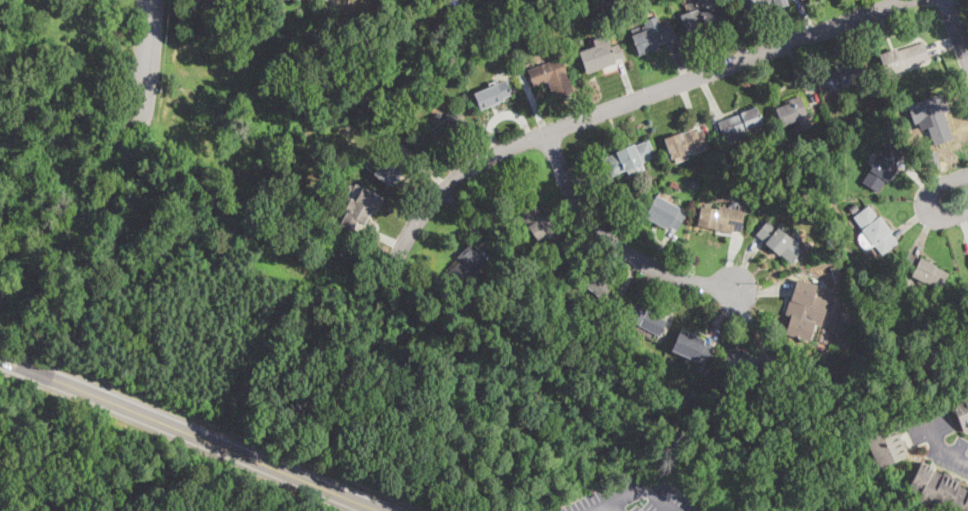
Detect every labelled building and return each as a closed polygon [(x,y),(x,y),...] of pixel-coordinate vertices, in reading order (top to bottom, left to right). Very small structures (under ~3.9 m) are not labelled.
[(205,10),(190,0),(211,0),(205,10)] [(600,2),(605,0),(621,0),(623,6),(604,13),(600,2)] [(688,2),(693,0),(695,0),(697,7),(691,10),(688,2)] [(744,17),(738,0),(782,0),(783,2),(776,4),(777,7),(744,17)] [(727,25),(706,32),(705,30),(688,37),(682,19),(720,5),(727,25)] [(657,16),(661,25),(670,22),(676,38),(658,45),(659,49),(640,56),(632,36),(647,30),(643,22),(657,16)] [(297,39),(293,44),(282,35),(287,30),(297,39)] [(607,37),(611,47),(619,45),(623,57),(615,60),(616,63),(587,74),(579,52),(599,45),(597,41),(607,37)] [(924,46),(928,56),(929,60),(887,75),(880,55),(897,48),(898,51),(923,42),(924,46)] [(541,59),(528,64),(523,50),(537,45),(542,59),(541,59)] [(371,61),(362,63),(360,50),(369,48),(371,61)] [(560,57),(573,92),(553,99),(548,82),(533,88),(527,70),(560,57)] [(836,89),(834,90),(828,72),(860,61),(866,78),(836,89)] [(492,105),(482,109),(475,93),(506,80),(512,95),(503,99),(503,100),(492,105)] [(943,92),(947,102),(948,101),(951,107),(948,108),(950,112),(940,116),(942,122),(940,122),(948,143),(936,148),(927,127),(917,131),(908,107),(943,92)] [(808,117),(783,127),(777,110),(786,106),(784,101),(800,95),(808,117)] [(763,126),(749,131),(747,132),(747,131),(741,133),(743,139),(731,143),(729,137),(723,139),(717,122),(740,113),(740,112),(756,107),(763,126)] [(438,112),(444,119),(449,115),(459,129),(437,145),(427,132),(435,126),(429,118),(438,112)] [(889,120),(884,122),(881,115),(886,113),(889,120)] [(694,129),(695,132),(703,129),(709,149),(692,155),(691,152),(672,159),(665,139),(694,129)] [(626,170),(612,176),(604,159),(648,139),(656,156),(626,170)] [(885,182),(878,193),(862,183),(887,144),(903,154),(885,182)] [(929,168),(926,169),(922,155),(936,151),(940,164),(929,168)] [(399,179),(393,187),(375,175),(389,153),(407,166),(399,179)] [(699,179),(696,189),(687,186),(690,176),(699,179)] [(753,187),(752,190),(746,188),(749,180),(755,182),(753,187)] [(683,187),(680,191),(670,186),(672,181),(683,187)] [(367,190),(384,200),(376,214),(372,212),(366,223),(359,219),(351,234),(339,227),(348,211),(345,209),(351,199),(355,201),(360,193),(364,195),(367,190)] [(677,230),(676,231),(646,217),(655,197),(677,207),(676,208),(685,212),(677,230)] [(533,202),(543,215),(544,214),(555,228),(553,229),(562,241),(559,242),(564,249),(548,260),(539,246),(541,245),(518,213),(533,202)] [(328,213),(327,216),(315,210),(319,203),(330,209),(328,213)] [(741,230),(740,232),(732,230),(731,233),(698,227),(703,203),(744,211),(741,230)] [(858,208),(852,213),(849,209),(855,204),(858,208)] [(898,243),(893,247),(883,255),(875,244),(874,245),(861,230),(863,228),(854,217),(868,206),(898,243)] [(804,250),(792,264),(756,234),(767,221),(768,220),(804,250)] [(488,260),(459,289),(446,275),(460,261),(457,257),(471,243),(488,260)] [(949,273),(941,289),(901,269),(910,253),(949,273)] [(840,280),(834,282),(829,267),(835,265),(840,280)] [(612,287),(601,299),(581,283),(592,270),(612,287)] [(565,277),(559,282),(554,276),(560,271),(565,277)] [(829,300),(821,325),(810,323),(804,340),(784,334),(797,291),(829,300)] [(631,302),(646,309),(647,307),(662,315),(660,318),(666,322),(659,337),(623,318),(631,302)] [(842,331),(836,334),(833,332),(831,328),(830,325),(831,321),(836,319),(841,321),(843,325),(842,331)] [(711,348),(705,363),(672,350),(679,334),(711,347),(711,348)] [(772,354),(773,367),(724,372),(723,360),(729,359),(729,356),(738,355),(738,359),(759,357),(759,355),(772,354)] [(960,392),(967,389),(967,429),(964,431),(951,402),(962,397),(960,392)] [(699,393),(696,400),(691,398),(694,391),(699,393)] [(742,412),(733,418),(724,405),(734,398),(737,402),(736,403),(742,412)] [(908,456),(879,469),(864,434),(893,421),(908,456)] [(959,487),(967,491),(967,510),(947,510),(929,502),(927,506),(916,501),(918,497),(907,491),(921,464),(932,470),(943,476),(944,473),(962,482),(959,487)]
